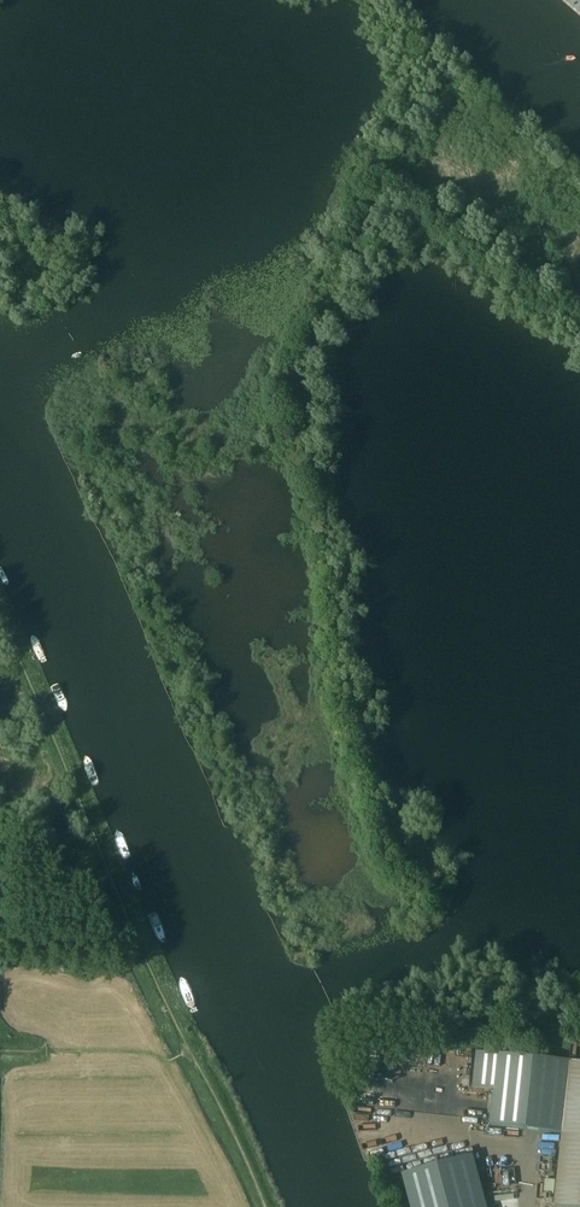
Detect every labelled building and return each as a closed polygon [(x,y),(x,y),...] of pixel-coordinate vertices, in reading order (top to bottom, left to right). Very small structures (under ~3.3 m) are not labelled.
[(477,1051),(473,1087),(494,1089),(490,1125),(562,1133),(555,1206),(563,1206),(579,1206),(579,1062),(477,1051)] [(402,1174),(411,1206),(486,1206),(472,1155),(402,1174)]
